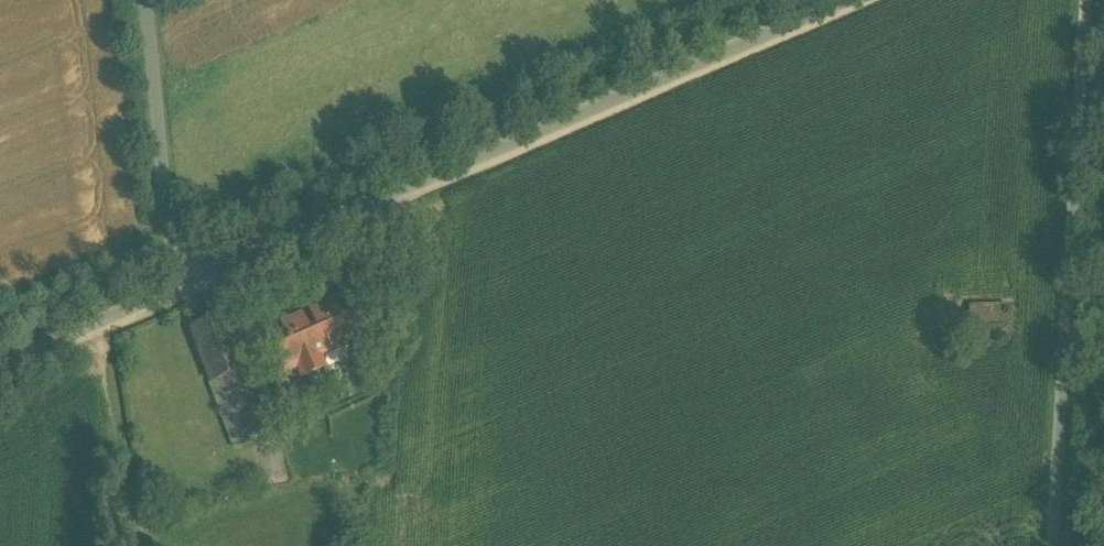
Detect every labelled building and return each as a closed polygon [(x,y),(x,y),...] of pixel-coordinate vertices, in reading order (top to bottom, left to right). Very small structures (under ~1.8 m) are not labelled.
[(347,300),(302,319),(319,358),(364,338),(347,300)] [(220,304),(197,312),(201,325),(224,317),(220,304)] [(201,325),(191,329),(218,400),(251,388),(245,372),(224,317),(201,325)] [(302,319),(269,333),(285,373),(299,367),(303,378),(324,369),(319,358),(302,319)]
